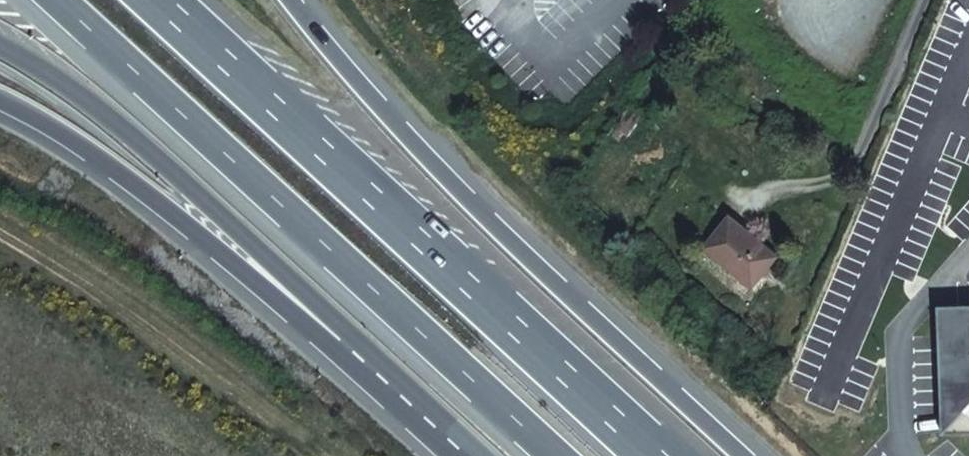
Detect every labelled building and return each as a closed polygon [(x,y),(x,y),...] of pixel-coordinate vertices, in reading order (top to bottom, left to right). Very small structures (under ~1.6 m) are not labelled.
[(624,115),(614,127),(629,138),(638,125),(624,115)] [(779,257),(731,218),(705,249),(753,288),(779,257)] [(939,308),(944,437),(968,436),(968,307),(939,308)]
